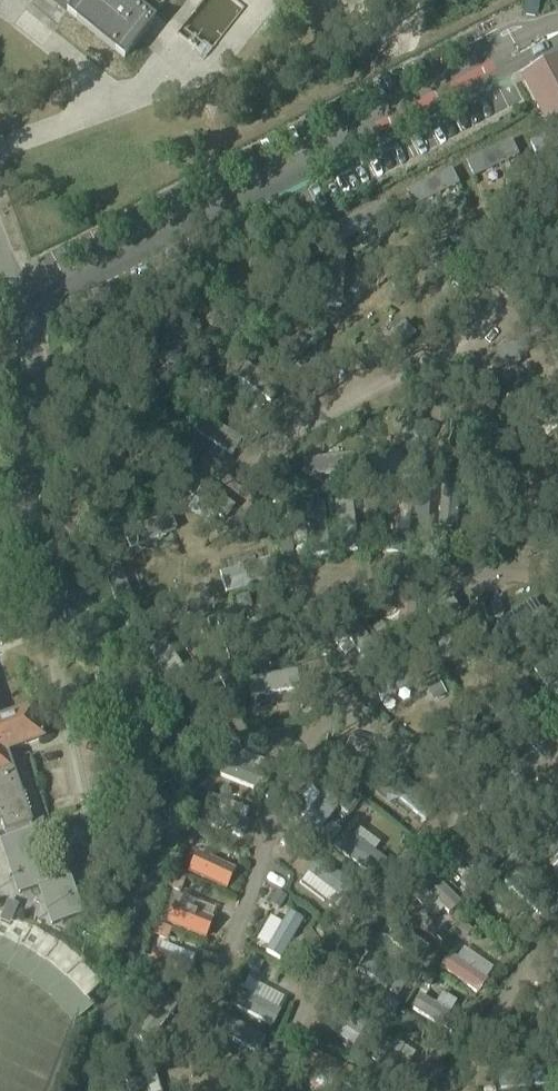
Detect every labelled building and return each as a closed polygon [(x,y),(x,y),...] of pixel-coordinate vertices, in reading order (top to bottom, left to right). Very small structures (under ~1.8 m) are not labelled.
[(67,19),(123,62),(140,43),(94,8),(101,0),(43,0),(67,19)] [(159,11),(168,0),(146,0),(159,11)] [(525,81),(548,125),(557,119),(557,63),(525,81)] [(1,826),(4,834),(4,836),(30,827),(32,827),(32,826),(44,822),(23,761),(20,763),(16,750),(40,742),(31,714),(0,725),(0,826),(1,826)] [(383,740),(365,723),(343,747),(361,764),(383,740)] [(250,813),(207,797),(197,823),(240,840),(250,813)] [(293,837),(310,850),(333,818),(316,806),(293,837)] [(3,844),(20,895),(39,888),(52,926),(81,916),(68,878),(50,885),(32,834),(3,844)] [(374,883),(387,867),(345,835),(333,852),(374,883)] [(189,876),(229,892),(237,873),(197,856),(189,876)] [(535,919),(550,905),(518,872),(504,886),(535,919)] [(165,928),(206,945),(216,923),(174,906),(165,928)] [(280,965),(304,924),(289,916),(265,956),(280,965)] [(188,990),(196,969),(155,952),(147,973),(188,990)] [(477,998),(487,984),(448,958),(439,972),(477,998)] [(280,1015),(238,992),(230,1008),(272,1030),(280,1015)] [(453,1038),(461,1025),(420,999),(412,1013),(453,1038)] [(257,1058),(266,1041),(224,1018),(215,1035),(257,1058)] [(359,1075),(313,1055),(305,1072),(349,1090),(352,1090),(359,1075)]
